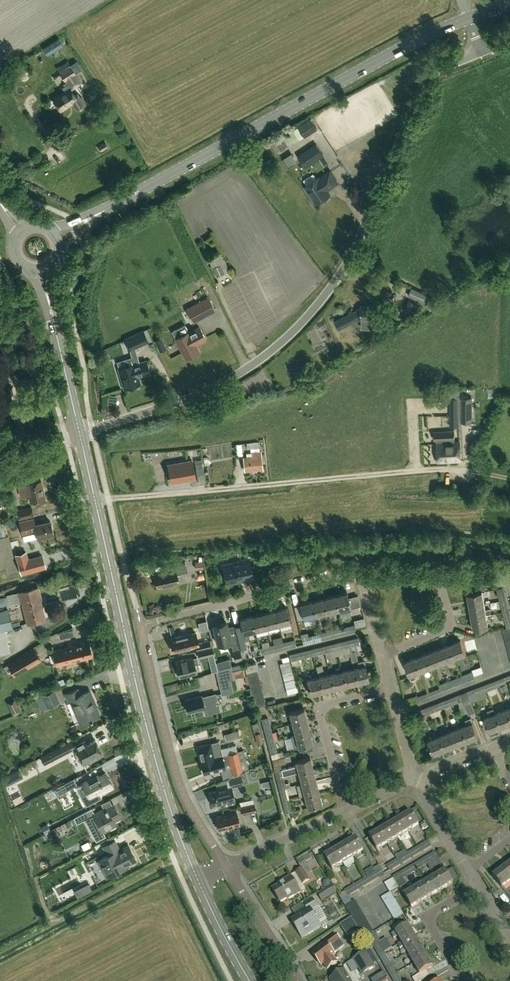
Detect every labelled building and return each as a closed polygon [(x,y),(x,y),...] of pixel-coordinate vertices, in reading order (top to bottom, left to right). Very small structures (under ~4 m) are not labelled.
[(53,99),(61,110),(73,102),(78,110),(85,105),(79,97),(79,98),(77,94),(75,96),(70,88),(81,81),(76,74),(71,66),(60,73),(64,81),(66,80),(68,84),(63,88),(65,91),(53,99)] [(305,137),(318,129),(311,118),(298,126),(305,137)] [(104,142),(98,146),(98,148),(100,151),(102,151),(107,148),(108,146),(106,142),(104,142)] [(316,144),(298,156),(305,167),(324,155),(316,144)] [(292,153),(283,158),(289,166),(297,161),(292,153)] [(319,178),(305,187),(317,204),(330,195),(327,190),(338,183),(330,171),(319,179),(319,178)] [(221,264),(213,267),(217,276),(225,273),(221,264)] [(426,294),(411,287),(407,296),(423,303),(426,294)] [(384,298),(389,300),(392,293),(382,289),(380,294),(379,297),(384,298)] [(193,323),(216,310),(209,296),(186,309),(193,323)] [(360,319),(360,320),(362,320),(361,328),(373,328),(373,320),(375,320),(376,306),(360,305),(360,309),(335,322),(339,330),(360,319)] [(171,331),(186,358),(199,351),(195,344),(204,339),(198,328),(191,331),(191,330),(189,332),(185,324),(171,331)] [(132,389),(133,386),(140,384),(138,377),(150,373),(146,361),(140,363),(138,356),(138,357),(135,348),(149,342),(144,330),(124,338),(128,350),(130,350),(132,357),(117,362),(119,369),(125,389),(126,388),(128,390),(132,389)] [(154,340),(159,352),(166,349),(162,337),(154,340)] [(449,398),(449,427),(459,427),(459,419),(460,419),(460,422),(472,422),(472,398),(460,398),(460,388),(439,388),(439,398),(449,398)] [(438,462),(461,461),(460,442),(454,442),(454,439),(455,439),(454,430),(433,431),(434,440),(437,440),(438,462)] [(237,448),(245,447),(245,438),(237,438),(237,448)] [(244,457),(245,471),(262,469),(261,451),(259,452),(258,441),(246,443),(247,449),(250,448),(251,452),(246,453),(247,457),(244,457)] [(168,465),(171,482),(178,481),(191,479),(190,471),(194,470),(192,463),(189,464),(188,461),(174,464),(168,465)] [(197,474),(204,473),(202,462),(196,463),(197,474)] [(9,481),(7,469),(0,470),(0,483),(9,481)] [(24,470),(12,472),(14,480),(26,477),(24,470)] [(30,502),(45,499),(41,481),(26,484),(27,484),(23,485),(24,492),(28,492),(30,502)] [(32,506),(16,510),(18,519),(34,516),(32,506)] [(38,538),(53,534),(50,521),(35,525),(33,519),(19,523),(22,535),(23,534),(24,541),(32,540),(30,533),(36,531),(38,538)] [(46,566),(43,554),(28,559),(25,551),(16,554),(21,573),(46,566)] [(224,566),(228,581),(251,576),(248,560),(224,566)] [(170,570),(154,574),(157,587),(178,582),(176,573),(187,570),(185,562),(169,566),(170,570)] [(499,601),(506,599),(503,587),(496,589),(499,601)] [(27,623),(44,619),(39,596),(40,595),(38,588),(19,592),(21,601),(22,601),(27,623)] [(469,606),(484,604),(482,591),(467,594),(469,606)] [(335,595),(338,610),(350,607),(347,592),(335,595)] [(338,610),(335,595),(323,598),(327,613),(338,610)] [(327,613),(323,598),(311,601),(315,616),(327,613)] [(506,599),(499,601),(502,612),(509,610),(506,599)] [(315,616),(311,601),(300,604),(303,619),(315,616)] [(484,604),(469,606),(471,618),(486,615),(484,604)] [(286,607),(274,610),(278,625),(290,622),(286,607)] [(10,651),(4,629),(12,627),(7,609),(0,611),(0,653),(10,651)] [(278,625),(274,610),(263,613),(267,628),(278,625)] [(263,613),(251,616),(255,631),(267,628),(263,613)] [(486,615),(471,618),(473,630),(488,627),(486,615)] [(255,631),(251,616),(239,619),(243,634),(255,631)] [(213,625),(218,644),(225,642),(226,646),(232,645),(233,650),(235,661),(242,659),(240,649),(236,634),(229,636),(226,622),(213,625)] [(355,625),(343,628),(344,634),(356,631),(355,625)] [(343,628),(331,631),(333,637),(344,634),(343,628)] [(331,631),(320,634),(321,640),(333,637),(331,631)] [(170,639),(173,652),(190,648),(199,645),(196,632),(187,635),(170,639)] [(321,640),(320,634),(308,636),(307,632),(300,634),(303,644),(321,640)] [(343,641),(345,647),(359,644),(358,638),(343,641)] [(201,649),(211,646),(209,640),(200,642),(201,649)] [(283,643),(284,649),(296,646),(295,640),(283,643)] [(460,640),(449,644),(454,658),(466,654),(460,640)] [(345,647),(343,641),(330,645),(331,651),(345,647)] [(70,661),(71,664),(76,662),(76,661),(76,659),(92,655),(88,642),(72,646),(72,643),(67,644),(68,647),(53,651),(56,664),(70,661)] [(284,649),(283,643),(271,646),(273,652),(284,649)] [(449,644),(438,649),(443,663),(454,658),(449,644)] [(331,651),(330,645),(316,648),(318,654),(331,651)] [(211,646),(201,649),(197,650),(199,659),(208,657),(212,673),(218,671),(212,646),(211,646)] [(271,646),(259,648),(261,655),(273,652),(271,646)] [(14,676),(41,660),(33,647),(7,663),(14,676)] [(316,648),(303,652),(304,658),(318,654),(316,648)] [(443,663),(438,649),(426,653),(432,667),(443,663)] [(304,658),(303,652),(289,655),(290,661),(304,658)] [(426,653),(415,657),(421,671),(432,667),(426,653)] [(193,657),(175,662),(179,677),(196,672),(194,663),(197,662),(196,658),(193,659),(193,657)] [(421,671),(415,657),(404,662),(409,676),(411,680),(415,679),(414,674),(421,671)] [(246,672),(256,669),(258,669),(256,662),(244,665),(246,672)] [(353,668),(357,683),(369,680),(364,662),(359,663),(360,666),(353,668)] [(231,671),(233,679),(236,678),(235,674),(239,673),(241,677),(245,676),(242,668),(241,664),(233,666),(235,670),(231,671)] [(484,678),(481,666),(472,670),(472,671),(474,675),(476,681),(484,678)] [(336,672),(329,674),(333,689),(345,686),(341,671),(340,667),(335,668),(336,672)] [(216,672),(221,695),(233,692),(230,680),(233,679),(231,671),(230,668),(216,672)] [(357,683),(353,668),(341,671),(345,686),(357,683)] [(329,674),(318,677),(322,692),(333,689),(329,674)] [(474,675),(462,679),(464,685),(476,681),(474,675)] [(461,676),(450,681),(453,689),(464,685),(462,679),(461,676)] [(506,676),(495,681),(497,686),(508,682),(506,676)] [(322,692),(318,677),(306,680),(310,695),(322,692)] [(296,687),(294,681),(284,684),(286,690),(296,687)] [(453,689),(450,681),(438,685),(439,688),(440,688),(442,694),(453,689)] [(497,686),(495,681),(484,685),(486,691),(497,686)] [(507,689),(505,683),(499,686),(501,691),(507,689)] [(486,691),(484,685),(473,689),(475,695),(486,691)] [(297,692),(296,687),(286,690),(287,695),(297,692)] [(440,688),(439,688),(429,692),(431,698),(442,694),(440,688)] [(92,718),(99,715),(93,703),(95,702),(90,690),(80,695),(77,689),(65,694),(68,703),(71,701),(81,723),(90,719),(90,720),(93,719),(92,718)] [(55,690),(41,695),(47,708),(60,702),(55,690)] [(431,698),(429,692),(418,697),(420,702),(431,698)] [(467,692),(454,697),(456,702),(463,699),(465,703),(470,701),(467,692)] [(215,693),(201,697),(201,695),(185,699),(188,712),(203,708),(205,714),(219,710),(215,693)] [(456,702),(454,697),(441,702),(443,707),(456,702)] [(443,707),(441,702),(429,706),(431,712),(443,707)] [(431,712),(429,706),(416,711),(419,717),(431,712)] [(292,724),(307,720),(304,708),(289,712),(292,724)] [(495,713),(493,708),(487,710),(490,716),(484,718),(489,732),(501,728),(495,713)] [(495,713),(501,728),(509,724),(509,719),(506,709),(495,713)] [(264,731),(272,729),(268,717),(261,719),(264,731)] [(461,727),(467,741),(478,737),(471,718),(465,720),(467,725),(461,727)] [(310,732),(307,720),(292,724),(295,735),(310,732)] [(263,743),(258,723),(252,724),(257,744),(263,743)] [(467,741),(461,727),(450,731),(456,745),(467,741)] [(272,732),(272,729),(264,731),(267,742),(274,741),(274,740),(278,739),(276,731),(272,732)] [(238,730),(224,734),(225,741),(240,737),(238,730)] [(450,731),(439,736),(445,750),(456,745),(450,731)] [(313,743),(310,732),(295,735),(298,747),(313,743)] [(445,750),(439,736),(438,736),(436,732),(431,733),(433,738),(427,740),(433,755),(445,750)] [(83,765),(103,754),(96,740),(86,745),(85,741),(74,747),(83,765)] [(71,741),(40,757),(44,765),(75,749),(71,741)] [(200,760),(222,754),(219,741),(197,747),(200,760)] [(274,741),(267,742),(272,759),(284,756),(283,751),(277,752),(274,741)] [(222,754),(200,760),(204,774),(231,767),(232,773),(242,771),(242,770),(248,769),(244,750),(237,751),(222,755),(222,754)] [(298,772),(313,769),(310,757),(295,760),(296,765),(281,769),(280,764),(286,763),(284,757),(272,760),(274,766),(273,766),(276,778),(283,776),(283,775),(298,772)] [(316,780),(313,769),(298,772),(301,784),(316,780)] [(240,775),(229,778),(231,787),(248,783),(245,770),(240,773),(240,775)] [(89,795),(98,791),(99,794),(112,787),(105,774),(93,780),(92,779),(83,783),(89,795)] [(284,779),(283,776),(276,778),(279,789),(286,788),(290,787),(288,778),(284,779)] [(65,791),(77,785),(74,779),(62,785),(65,791)] [(316,780),(301,784),(304,796),(319,792),(316,780)] [(212,806),(228,802),(225,788),(209,792),(212,806)] [(289,799),(286,788),(279,789),(282,801),(289,799)] [(319,792),(304,796),(307,808),(322,804),(319,792)] [(289,799),(282,801),(285,813),(292,811),(289,799)] [(254,802),(240,806),(242,814),(256,811),(254,802)] [(93,815),(103,832),(116,825),(114,821),(121,818),(113,804),(95,814),(93,815)] [(92,808),(70,819),(73,825),(95,814),(92,808)] [(215,817),(218,830),(239,825),(236,812),(215,817)] [(400,818),(408,831),(419,825),(411,812),(400,818)] [(400,818),(390,824),(397,838),(408,831),(400,818)] [(44,833),(50,830),(47,824),(41,827),(44,833)] [(397,838),(390,824),(379,830),(387,843),(397,838)] [(387,843),(379,830),(369,836),(377,850),(387,843)] [(355,837),(345,844),(352,857),(363,851),(355,837)] [(317,843),(320,848),(327,844),(324,838),(317,843)] [(420,846),(417,848),(420,853),(431,846),(426,838),(419,843),(420,846)] [(135,859),(128,845),(123,848),(123,849),(120,851),(115,841),(103,848),(106,854),(108,853),(109,855),(99,860),(104,870),(108,868),(111,874),(117,870),(124,867),(123,865),(135,859)] [(345,844),(334,850),(342,863),(352,857),(345,844)] [(407,854),(407,853),(402,845),(400,846),(401,849),(396,852),(397,854),(394,856),(397,860),(400,865),(410,859),(407,854)] [(417,848),(407,853),(407,854),(410,859),(420,853),(417,848)] [(342,863),(334,850),(324,856),(331,869),(342,863)] [(435,853),(424,859),(427,864),(438,858),(435,853)] [(295,873),(302,885),(310,880),(307,875),(312,872),(306,862),(308,860),(305,855),(297,860),(299,864),(298,865),(301,869),(295,873)] [(427,864),(424,859),(414,865),(417,870),(427,864)] [(400,865),(397,860),(387,866),(385,863),(379,866),(384,874),(400,865)] [(414,865),(404,871),(407,876),(417,870),(414,865)] [(502,868),(493,876),(502,888),(509,882),(509,878),(502,868)] [(445,870),(434,877),(442,890),(453,883),(445,870)] [(407,876),(404,871),(393,877),(396,882),(407,876)] [(365,879),(368,884),(379,878),(376,872),(365,879)] [(272,889),(280,902),(287,897),(288,899),(300,892),(290,876),(281,881),(282,883),(272,889)] [(434,877),(424,883),(432,896),(442,890),(434,877)] [(368,884),(365,879),(355,885),(358,890),(368,884)] [(384,884),(390,893),(398,887),(393,879),(384,884)] [(77,897),(92,889),(88,883),(74,891),(77,897)] [(424,883),(414,888),(414,889),(422,902),(432,896),(424,883)] [(332,884),(317,894),(321,901),(337,891),(332,884)] [(414,889),(414,888),(412,884),(408,887),(410,891),(404,895),(411,908),(422,902),(414,889)] [(358,890),(355,885),(344,891),(346,894),(347,896),(358,890)] [(393,897),(390,893),(381,898),(384,902),(393,897)] [(386,907),(395,901),(393,897),(384,902),(386,907)] [(321,926),(311,910),(317,907),(312,899),(304,904),(306,908),(298,913),(300,916),(292,921),(302,937),(321,926)] [(358,905),(355,900),(345,906),(348,910),(358,905)] [(398,906),(395,901),(386,907),(389,911),(398,906)] [(348,910),(351,915),(360,909),(358,905),(348,910)] [(392,915),(400,910),(398,906),(389,911),(392,915)] [(353,919),(363,914),(360,909),(351,915),(353,919)] [(392,915),(394,920),(403,914),(400,910),(392,915)] [(366,918),(363,914),(353,919),(356,924),(366,918)] [(364,938),(351,918),(340,925),(347,936),(353,932),(359,942),(364,938)] [(368,923),(366,918),(356,924),(358,928),(368,923)] [(371,927),(368,923),(358,928),(361,933),(371,927)] [(402,943),(415,935),(408,925),(395,932),(392,934),(394,939),(398,936),(401,943),(402,943)] [(361,933),(364,938),(374,932),(371,927),(361,933)] [(379,956),(385,953),(379,943),(381,942),(375,932),(365,938),(371,948),(373,946),(379,956)] [(312,955),(321,965),(323,964),(328,970),(338,962),(333,956),(335,954),(334,954),(345,946),(336,935),(320,947),(321,948),(312,955)] [(402,943),(401,943),(397,945),(400,949),(404,947),(408,953),(421,946),(415,935),(402,943)] [(421,946),(408,953),(414,964),(427,956),(421,946)] [(352,960),(362,976),(376,967),(373,964),(377,961),(370,949),(352,960)] [(386,955),(385,953),(379,956),(385,967),(394,961),(389,953),(386,955)] [(433,967),(427,956),(414,964),(420,974),(433,967)] [(399,971),(394,961),(385,967),(391,977),(397,973),(396,973),(399,971)] [(344,970),(329,979),(330,980),(351,980),(344,970)] [(383,972),(370,980),(381,980),(386,978),(383,972)]
